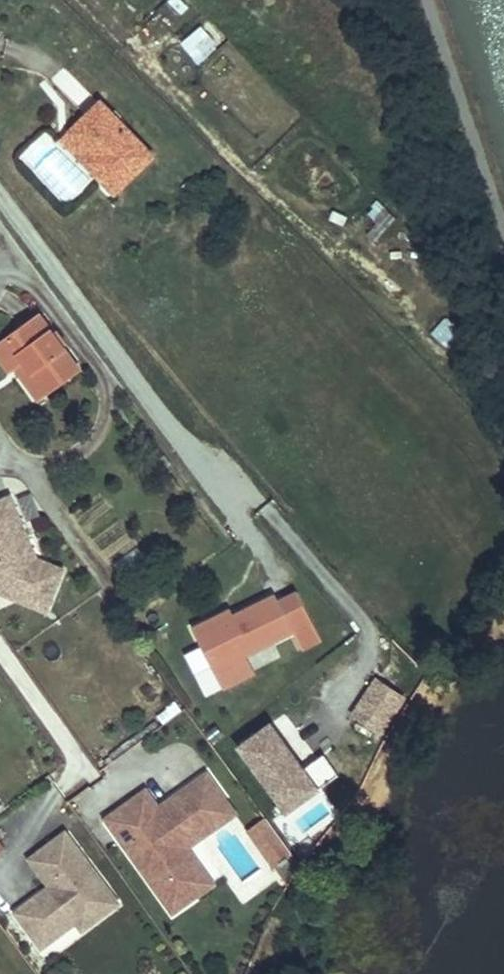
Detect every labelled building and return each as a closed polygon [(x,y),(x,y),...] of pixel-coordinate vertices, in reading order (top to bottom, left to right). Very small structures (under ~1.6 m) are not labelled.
[(193,35),(208,56),(224,46),(209,25),(193,35)] [(157,156),(101,98),(59,140),(115,197),(157,156)] [(8,374),(14,369),(22,363),(46,396),(81,370),(40,312),(0,341),(0,363),(8,374)] [(14,369),(37,402),(46,396),(22,363),(14,369)] [(160,471),(170,463),(165,457),(155,464),(160,471)] [(31,557),(25,542),(27,537),(10,497),(0,501),(0,553),(1,556),(0,557),(0,586),(15,592),(19,600),(46,611),(63,570),(31,557)] [(15,592),(0,586),(0,588),(3,593),(19,600),(15,592)] [(316,631),(298,593),(279,602),(275,595),(234,616),(227,619),(224,613),(194,628),(223,688),(253,674),(244,656),(293,632),(297,640),(316,631)] [(234,616),(231,610),(224,613),(227,619),(234,616)] [(302,650),(321,641),(316,631),(297,640),(302,650)] [(381,736),(407,698),(375,677),(350,716),(381,736)] [(339,775),(324,754),(304,769),(270,724),(239,747),(287,813),(339,775)] [(187,848),(182,840),(217,815),(210,804),(222,796),(207,774),(159,808),(158,809),(164,818),(152,826),(133,800),(105,819),(147,878),(154,873),(163,886),(157,891),(173,913),(193,899),(184,887),(205,873),(187,848)] [(159,808),(146,790),(133,800),(152,826),(164,818),(158,809),(159,808)] [(187,848),(235,814),(222,796),(210,804),(217,815),(182,840),(187,848)] [(253,838),(270,825),(265,817),(247,830),(253,838)] [(292,854),(270,825),(253,838),(274,867),(292,854)] [(118,903),(65,833),(36,854),(56,881),(50,887),(15,912),(31,933),(44,922),(51,931),(78,910),(89,925),(118,903)] [(56,881),(36,854),(29,860),(50,887),(56,881)] [(288,886),(300,865),(292,854),(274,867),(288,886)] [(193,899),(213,884),(205,873),(184,887),(193,899)] [(42,948),(76,922),(82,930),(89,925),(78,910),(51,931),(44,922),(31,933),(42,948)]
